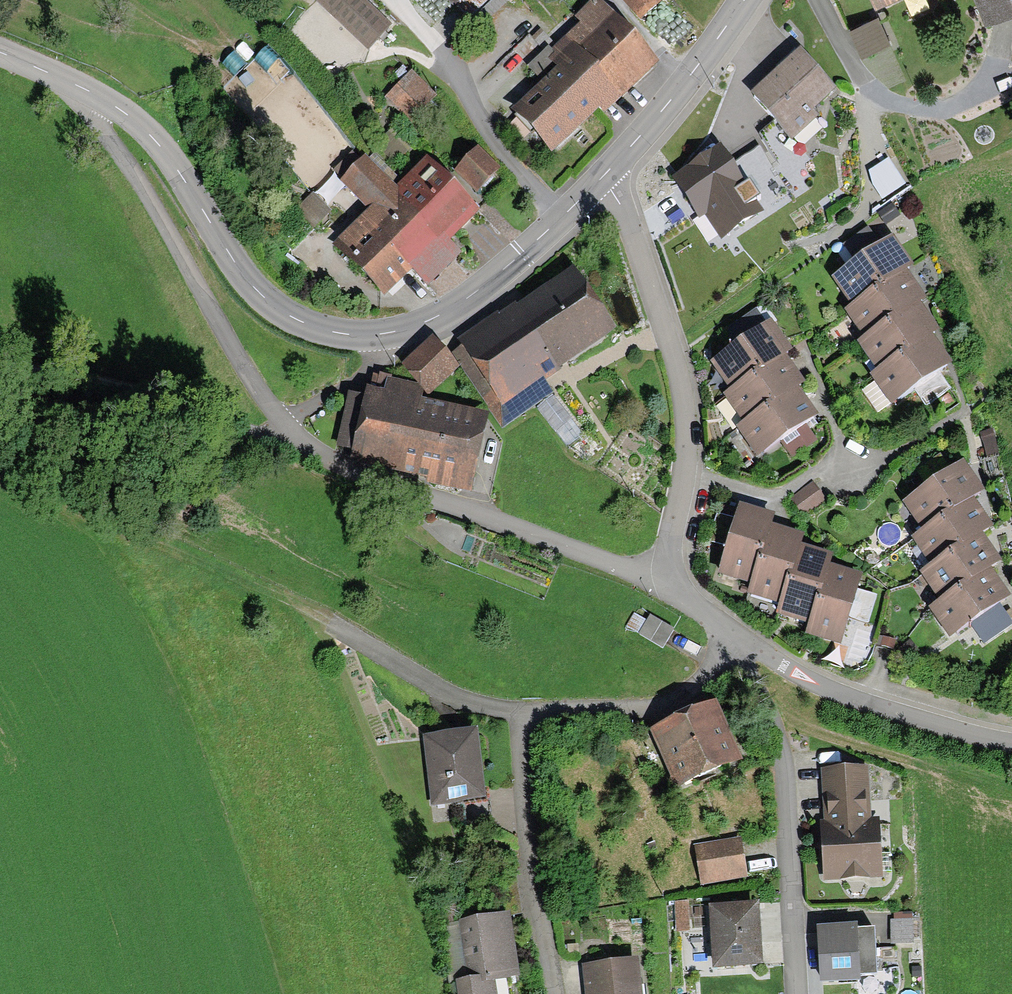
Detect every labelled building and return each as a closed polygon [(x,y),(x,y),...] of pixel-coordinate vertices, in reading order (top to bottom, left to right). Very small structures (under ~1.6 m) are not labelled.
[(381,25),(357,0),(314,0),(359,46),(381,25)] [(694,27),(669,0),(618,0),(665,53),(694,27)] [(984,17),(1011,5),(1011,0),(977,0),(984,17)] [(507,111),(546,150),(642,57),(603,18),(507,111)] [(903,83),(874,18),(850,29),(879,94),(903,83)] [(827,92),(792,53),(749,92),(784,130),(827,92)] [(406,115),(426,95),(404,74),(384,93),(406,115)] [(471,191),(491,172),(471,151),(451,171),(471,191)] [(721,156),(680,185),(719,239),(760,210),(721,156)] [(892,157),(868,172),(885,199),(908,184),(892,157)] [(380,296),(465,213),(418,165),(391,192),(359,160),(338,180),(371,213),(334,249),(380,296)] [(311,224),(326,211),(309,192),(293,206),(311,224)] [(849,305),(903,265),(884,239),(873,246),(862,232),(844,246),(854,261),(830,278),(849,305)] [(862,337),(918,297),(898,270),(842,310),(862,337)] [(605,331),(565,271),(459,343),(507,414),(532,397),(564,445),(577,436),(537,376),(605,331)] [(876,368),(930,329),(911,303),(857,342),(876,368)] [(732,345),(709,362),(730,389),(783,349),(754,309),(722,332),(732,345)] [(943,360),(925,335),(872,373),(890,398),(908,385),(924,407),(948,390),(932,368),(943,360)] [(429,395),(459,367),(434,341),(405,369),(429,395)] [(776,355),(721,396),(743,425),(798,385),(776,355)] [(473,415),(359,389),(344,455),(458,481),(473,415)] [(736,431),(753,455),(767,445),(779,462),(810,440),(798,423),(811,414),(793,390),(736,431)] [(921,531),(975,492),(956,465),(944,473),(934,458),(916,472),(925,487),(902,504),(921,531)] [(793,498),(802,511),(817,501),(808,488),(793,498)] [(927,569),(983,529),(963,501),(907,542),(927,569)] [(748,583),(764,519),(719,508),(712,537),(726,541),(717,575),(748,583)] [(778,601),(793,539),(761,532),(746,593),(778,601)] [(938,602),(991,563),(972,537),(919,576),(938,602)] [(868,544),(858,553),(866,563),(877,554),(868,544)] [(807,621),(822,560),(790,552),(775,613),(807,621)] [(849,590),(852,577),(820,569),(806,631),(836,638),(840,623),(862,629),(871,595),(849,590)] [(1001,595),(983,569),(930,608),(949,633),(966,620),(982,642),(1006,625),(990,603),(1001,595)] [(661,646),(670,631),(637,612),(628,628),(661,646)] [(873,647),(890,652),(893,642),(876,638),(873,647)] [(673,786),(730,763),(708,710),(652,732),(673,786)] [(483,798),(476,732),(427,737),(434,803),(483,798)] [(865,770),(820,773),(826,877),(871,875),(865,770)] [(700,879),(740,874),(736,843),(696,849),(700,879)] [(683,930),(683,902),(670,902),(670,930),(683,930)] [(750,906),(707,909),(710,966),(754,963),(750,906)] [(518,974),(510,917),(461,924),(469,981),(518,974)] [(910,921),(888,920),(888,942),(909,942),(910,921)] [(868,926),(813,929),(816,980),(871,977),(868,926)] [(564,958),(572,958),(572,947),(563,947),(564,958)] [(581,968),(584,993),(635,993),(632,964),(581,968)] [(501,977),(456,984),(458,993),(504,993),(501,977)]
